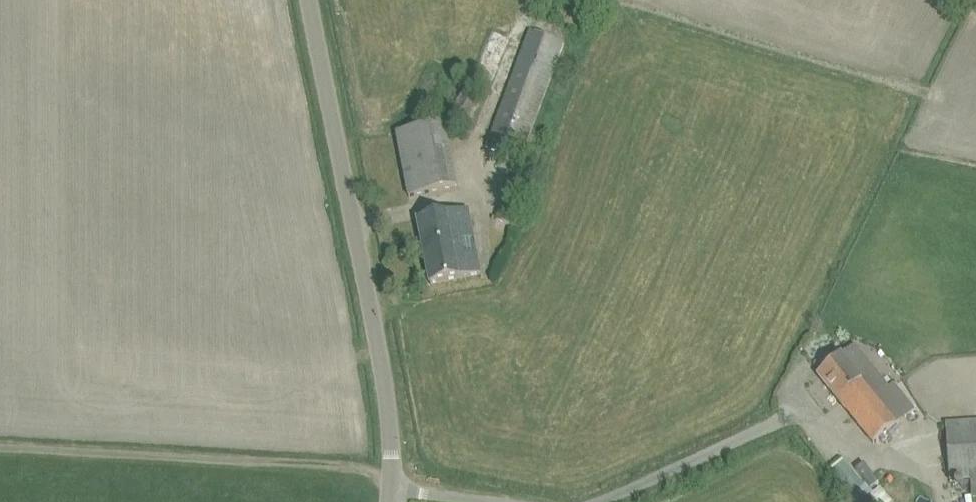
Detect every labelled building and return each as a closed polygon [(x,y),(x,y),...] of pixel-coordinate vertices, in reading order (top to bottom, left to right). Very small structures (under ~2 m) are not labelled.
[(487,146),(522,160),(565,45),(530,32),(487,146)] [(454,87),(441,117),(469,132),(484,101),(465,92),(454,87)] [(409,196),(429,192),(459,186),(446,123),(397,133),(409,196)] [(498,220),(521,228),(535,191),(513,181),(498,220)] [(431,284),(450,280),(482,273),(470,209),(418,219),(431,284)] [(874,442),(889,430),(913,411),(892,385),(888,388),(854,345),(819,374),(874,442)] [(975,497),(975,420),(946,422),(950,481),(972,480),(972,498),(975,497)]
